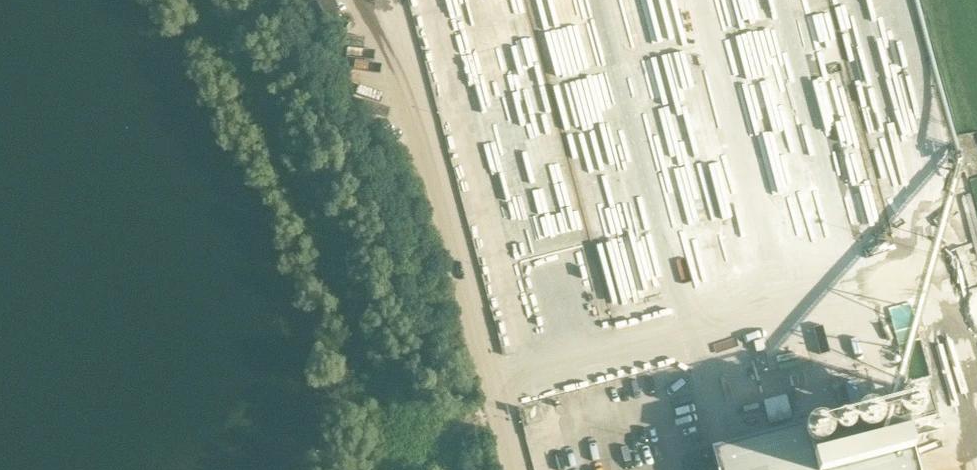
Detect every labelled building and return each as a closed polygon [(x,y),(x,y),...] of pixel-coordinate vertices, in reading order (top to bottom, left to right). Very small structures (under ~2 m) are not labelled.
[(340,15),(331,0),(319,0),(316,1),(328,22),(340,15)] [(976,172),(976,133),(976,131),(959,136),(971,174),(976,172)] [(905,419),(935,411),(929,388),(682,454),(686,469),(918,469),(905,419)] [(757,400),(761,414),(783,407),(778,393),(757,400)]
